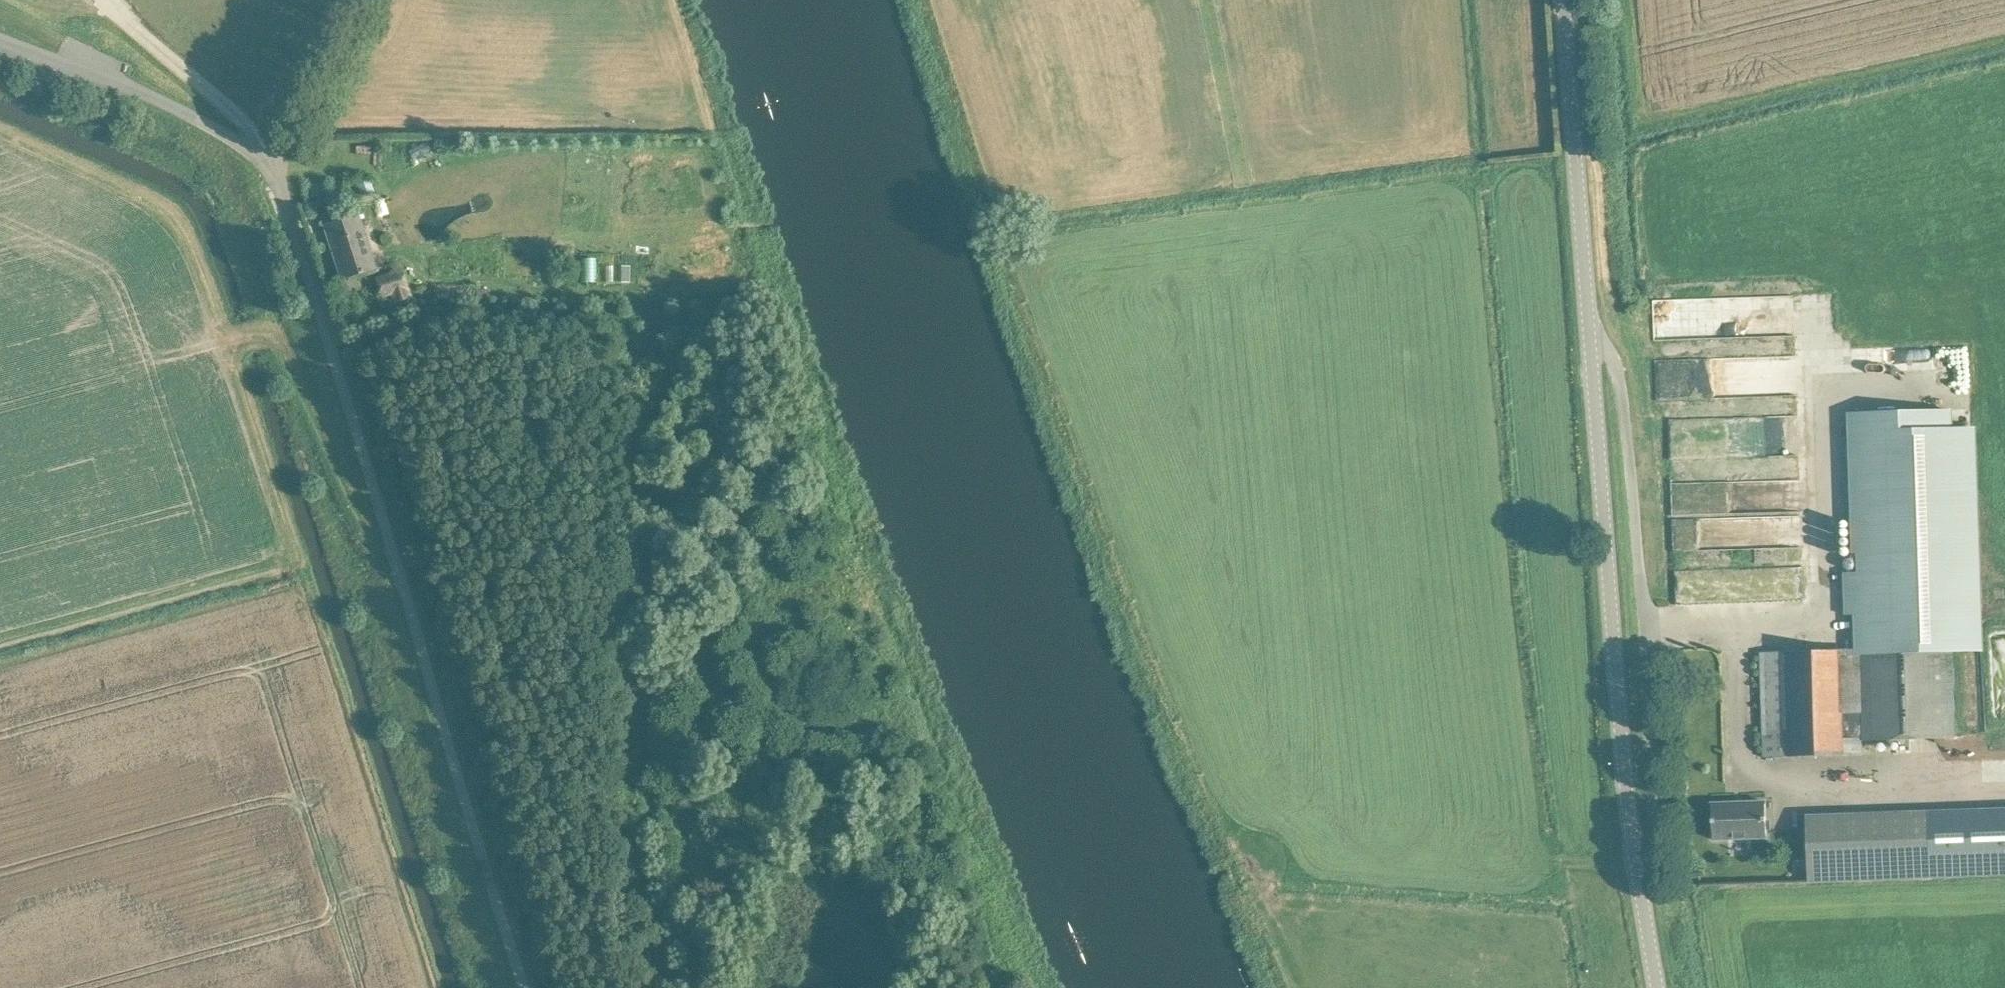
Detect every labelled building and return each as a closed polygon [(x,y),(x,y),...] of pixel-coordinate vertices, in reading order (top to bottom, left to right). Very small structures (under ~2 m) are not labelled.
[(357,209),(369,207),(367,192),(355,194),(357,209)] [(341,280),(360,273),(376,268),(357,214),(323,225),(341,280)] [(394,302),(410,298),(403,272),(375,279),(380,298),(391,295),(394,302)] [(1772,342),(1789,341),(1789,308),(1772,308),(1772,342)] [(1949,357),(1950,377),(1967,377),(1967,357),(1949,357)] [(1953,410),(1849,413),(1854,554),(1856,554),(1857,573),(1843,573),(1844,615),(1856,615),(1857,650),(1857,655),(1859,655),(1952,652),(1983,650),(1976,427),(1953,428),(1953,410)] [(1763,467),(1762,485),(1794,487),(1794,468),(1763,467)] [(1669,495),(1668,519),(1686,520),(1687,495),(1669,495)] [(1672,583),(1673,609),(1798,604),(1797,578),(1766,580),(1766,596),(1740,597),(1740,581),(1672,583)] [(1862,755),(1862,741),(1859,655),(1857,655),(1857,650),(1761,652),(1764,758),(1862,755)] [(1952,652),(1859,655),(1862,740),(1955,738),(1952,652)] [(1713,840),(1768,837),(1766,799),(1711,802),(1713,840)] [(1927,812),(1930,878),(2004,876),(2004,809),(1927,812)] [(1927,812),(1806,817),(1808,883),(1930,879),(1930,878),(1927,812)]
